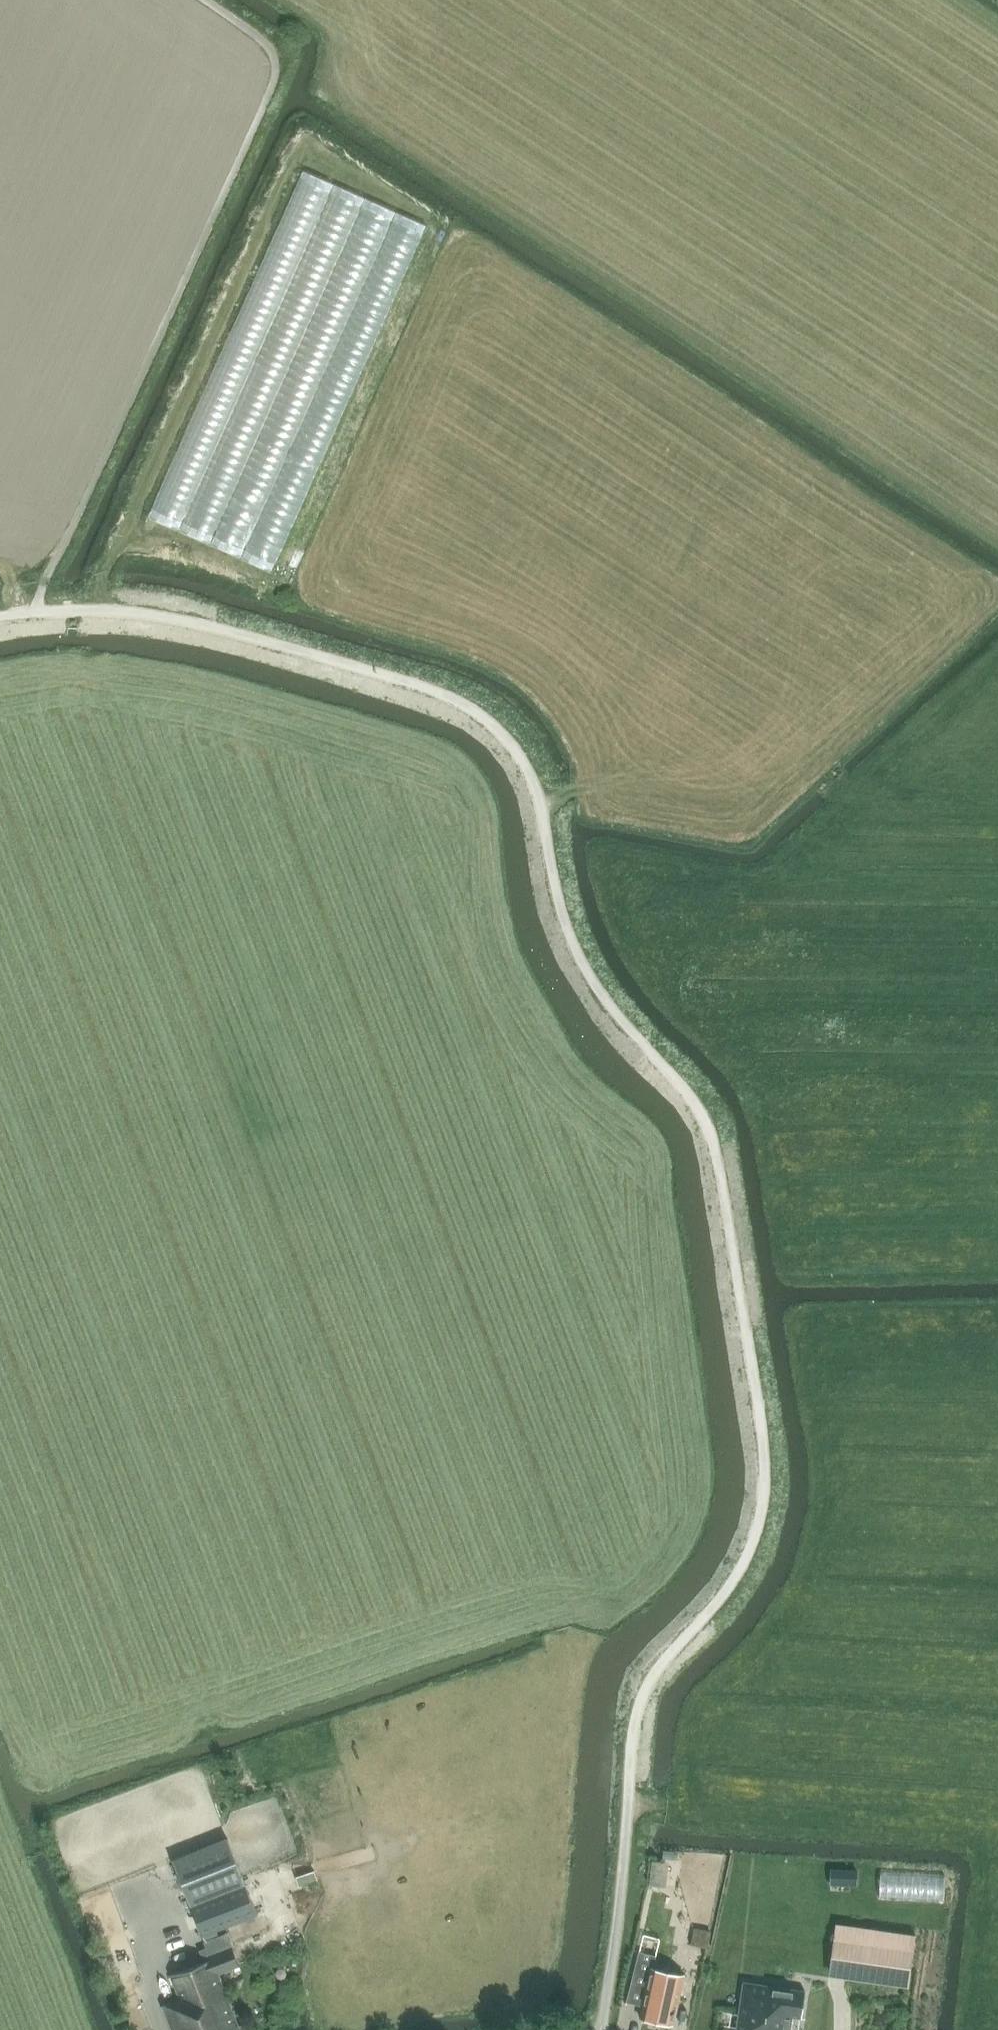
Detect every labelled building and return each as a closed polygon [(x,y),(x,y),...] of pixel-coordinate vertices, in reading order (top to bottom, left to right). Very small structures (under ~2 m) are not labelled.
[(363,199),(368,185),(305,160),(276,233),(305,245),(315,220),(335,228),(341,214),(352,218),(360,198),(363,199)] [(170,513),(202,428),(185,422),(154,506),(170,513)] [(228,1839),(173,1860),(202,1937),(258,1915),(228,1839)] [(916,1933),(836,1923),(829,1972),(909,1983),(916,1933)] [(172,2029),(249,2029),(246,2022),(239,2025),(219,1974),(241,1965),(228,1932),(204,1940),(211,1958),(170,1974),(178,1998),(161,2004),(172,2029)] [(639,1951),(638,1954),(626,2002),(642,2006),(639,2017),(672,2025),(684,1976),(653,1968),(656,1956),(639,1951)] [(735,2029),(789,2029),(790,2015),(800,2016),(803,1990),(741,1982),(735,2029)]
